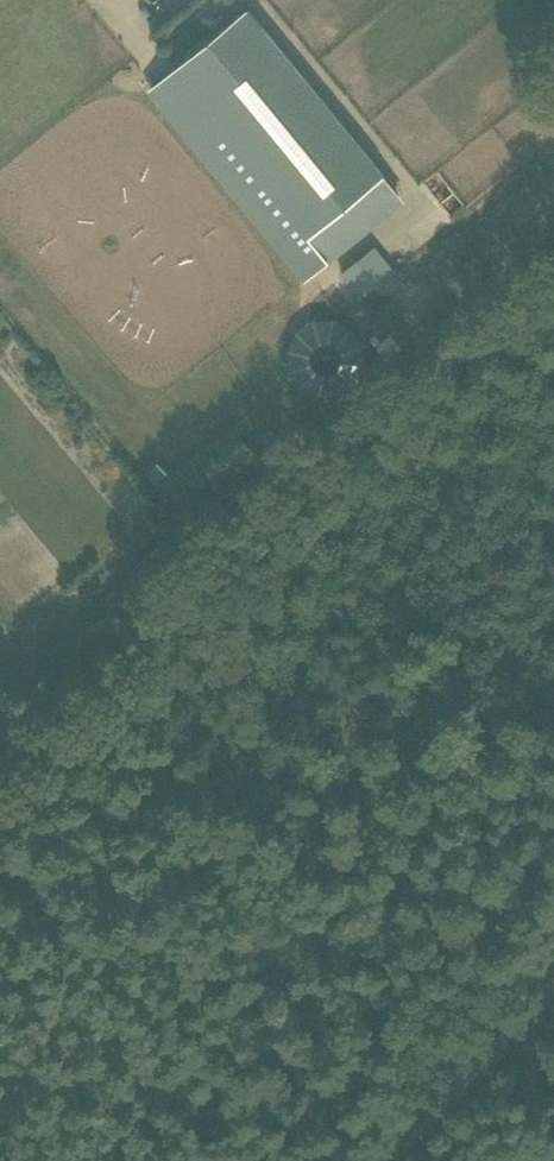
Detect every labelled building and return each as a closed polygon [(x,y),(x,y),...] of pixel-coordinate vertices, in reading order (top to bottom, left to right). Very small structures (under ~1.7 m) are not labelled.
[(248,8),(153,86),(311,275),(362,233),(340,207),(383,172),(248,8)] [(361,299),(399,275),(378,244),(341,269),(361,299)] [(146,472),(156,483),(165,475),(155,464),(146,472)]
